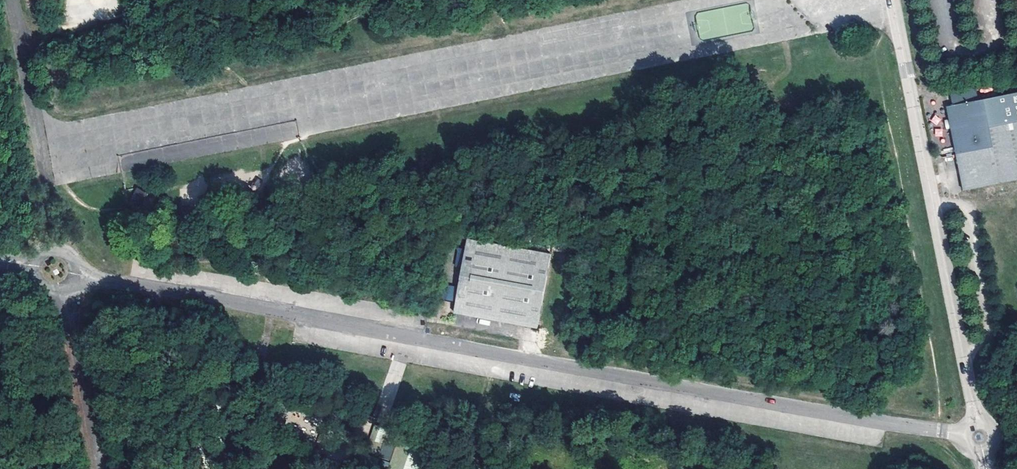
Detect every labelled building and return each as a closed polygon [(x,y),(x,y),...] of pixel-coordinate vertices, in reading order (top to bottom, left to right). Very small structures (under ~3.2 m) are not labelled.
[(699,39),(751,31),(748,10),(726,14),(725,8),(695,13),(699,39)] [(963,189),(1016,178),(1016,89),(979,97),(976,82),(951,87),(954,103),(946,105),(950,124),(963,189)] [(173,106),(154,107),(155,113),(162,113),(162,118),(174,117),(173,106)] [(131,197),(142,203),(148,192),(137,186),(131,197)] [(142,203),(131,197),(128,202),(138,208),(142,203)] [(234,214),(230,218),(233,222),(238,218),(234,214)] [(469,235),(454,311),(466,314),(538,327),(552,252),(469,235)] [(452,301),(456,287),(447,285),(443,299),(452,301)] [(291,400),(288,414),(315,419),(317,410),(307,408),(308,404),(291,400)] [(374,425),(369,440),(381,444),(386,429),(374,425)] [(421,452),(394,446),(390,468),(418,468),(421,452)]
